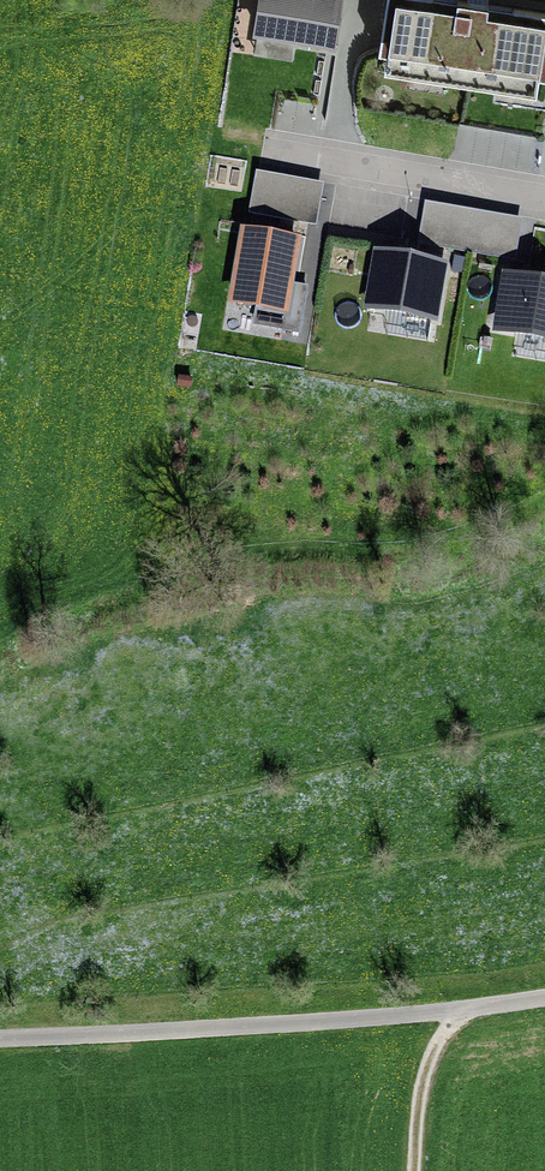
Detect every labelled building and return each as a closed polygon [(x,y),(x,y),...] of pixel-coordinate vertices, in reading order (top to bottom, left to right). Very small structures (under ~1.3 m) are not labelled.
[(258,29),(332,41),(338,0),(262,0),(258,29)] [(379,54),(470,68),(467,86),(481,88),(484,70),(544,79),(544,14),(513,9),(512,17),(487,14),(489,5),(457,0),(456,9),(432,5),(433,0),(387,0),(379,54)] [(309,222),(315,188),(258,178),(252,212),(309,222)] [(431,245),(468,252),(474,216),(438,209),(431,245)] [(509,222),(474,216),(468,252),(503,258),(509,222)] [(304,303),(286,300),(296,244),(245,235),(234,303),(284,311),(281,329),(299,332),(304,303)] [(432,318),(443,259),(422,255),(420,265),(380,258),(371,307),(432,318)] [(509,280),(500,329),(544,337),(544,286),(509,280)]
